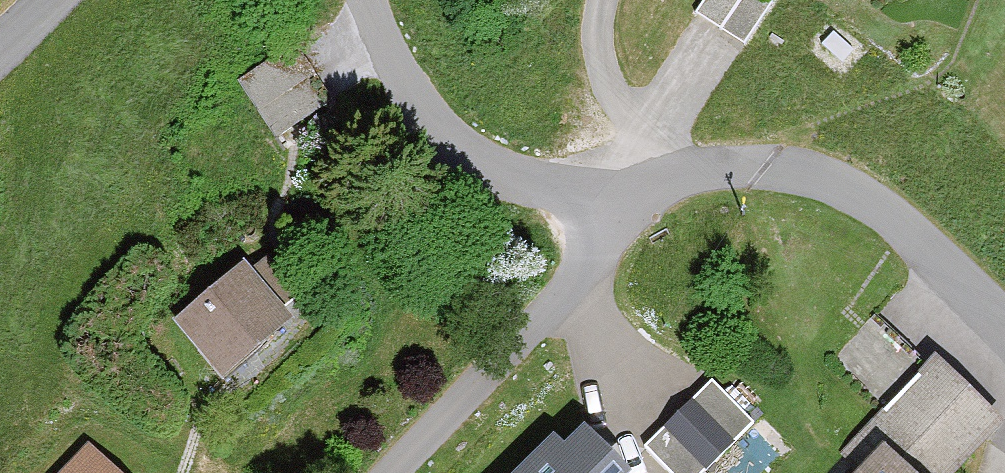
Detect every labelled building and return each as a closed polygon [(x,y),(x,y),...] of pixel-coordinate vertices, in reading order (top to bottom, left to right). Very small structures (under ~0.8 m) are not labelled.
[(751,36),(776,0),(706,0),(704,4),(751,36)] [(235,83),(275,144),(329,108),(289,48),(235,83)] [(157,330),(203,389),(282,328),(236,269),(157,330)] [(862,423),(915,472),(947,472),(1004,413),(934,347),(862,423)] [(641,442),(669,468),(674,472),(716,472),(774,413),(717,366),(641,442)] [(669,468),(641,442),(603,408),(590,422),(574,409),(557,426),(548,418),(499,472),(664,472),(669,468)] [(86,445),(56,472),(113,472),(86,445)]
